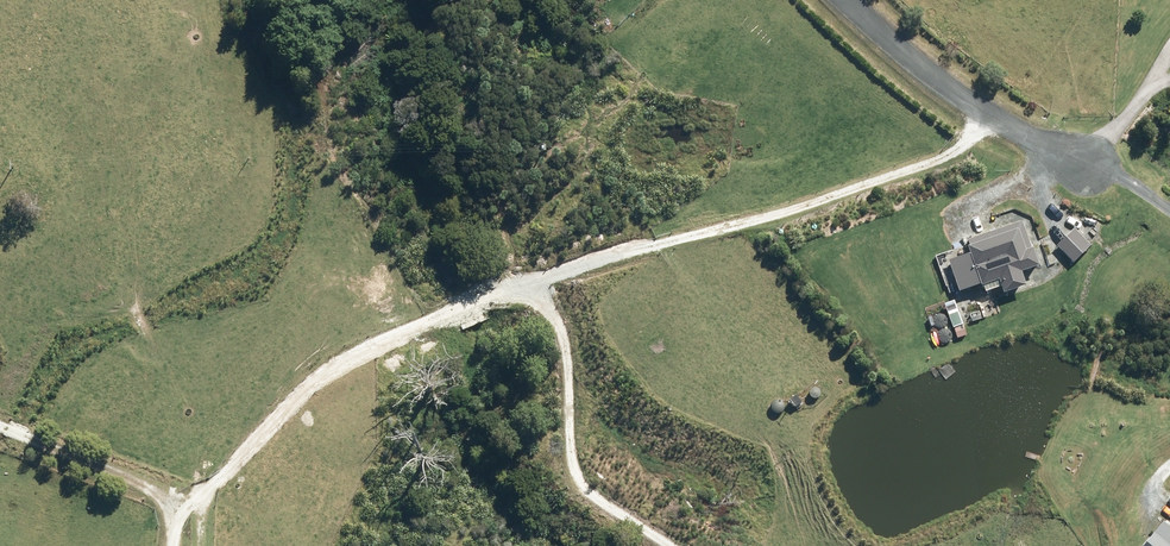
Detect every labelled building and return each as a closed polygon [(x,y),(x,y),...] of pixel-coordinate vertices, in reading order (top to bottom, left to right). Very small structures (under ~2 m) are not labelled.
[(1022,270),(1039,264),(1033,247),(1032,247),(1023,219),(968,238),(970,244),(968,245),(970,252),(949,259),(960,291),(981,283),(982,285),(1000,278),(1004,292),(1026,284),(1022,270)] [(1092,245),(1075,228),(1057,245),(1074,262),(1092,245)] [(945,303),(957,338),(967,335),(954,300),(945,303)] [(1164,520),(1143,545),(1169,545),(1169,525),(1164,520)]
